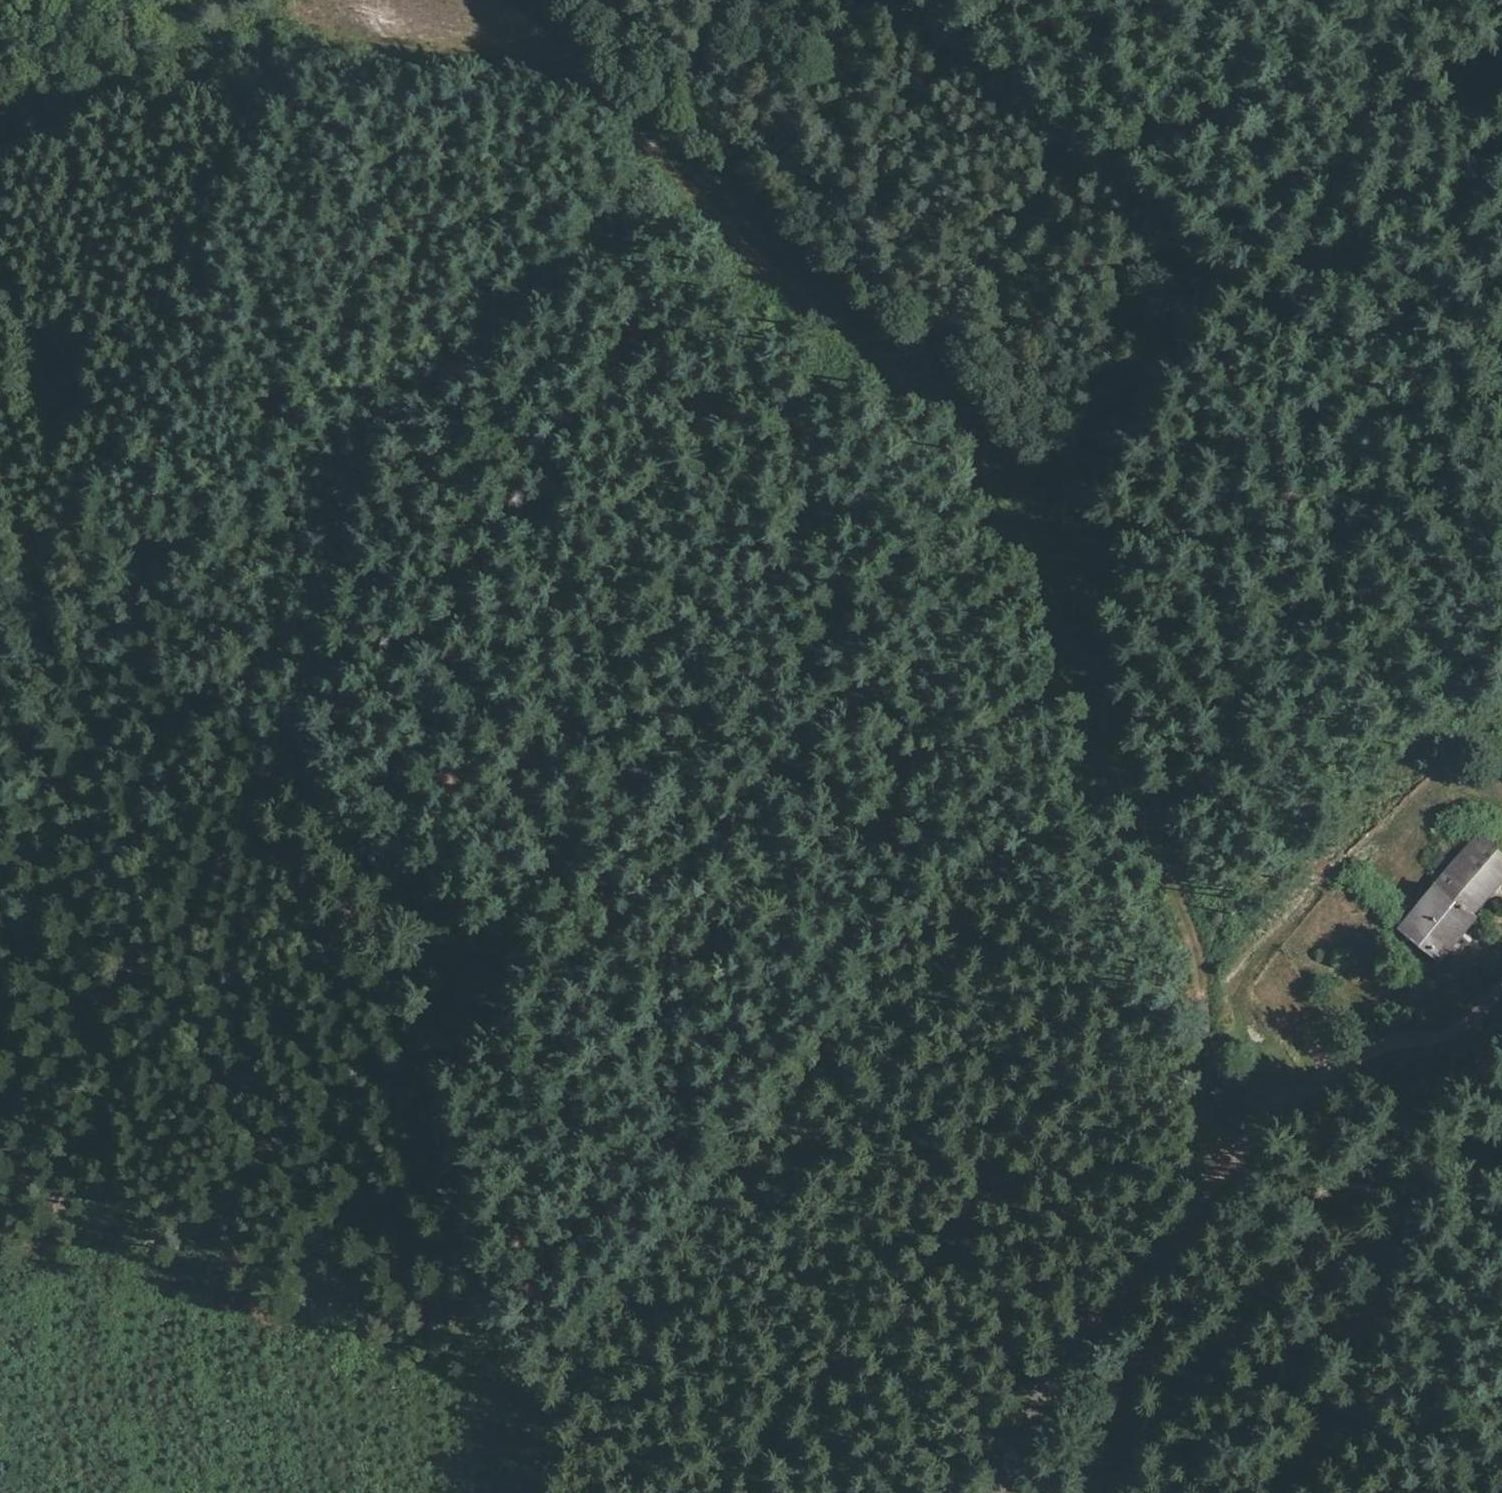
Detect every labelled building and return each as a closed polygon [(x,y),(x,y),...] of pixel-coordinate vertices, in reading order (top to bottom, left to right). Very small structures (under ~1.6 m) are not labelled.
[(1501,912),(1501,881),(1460,843),(1386,936),(1421,970),(1472,910),(1490,926),(1501,912)]
